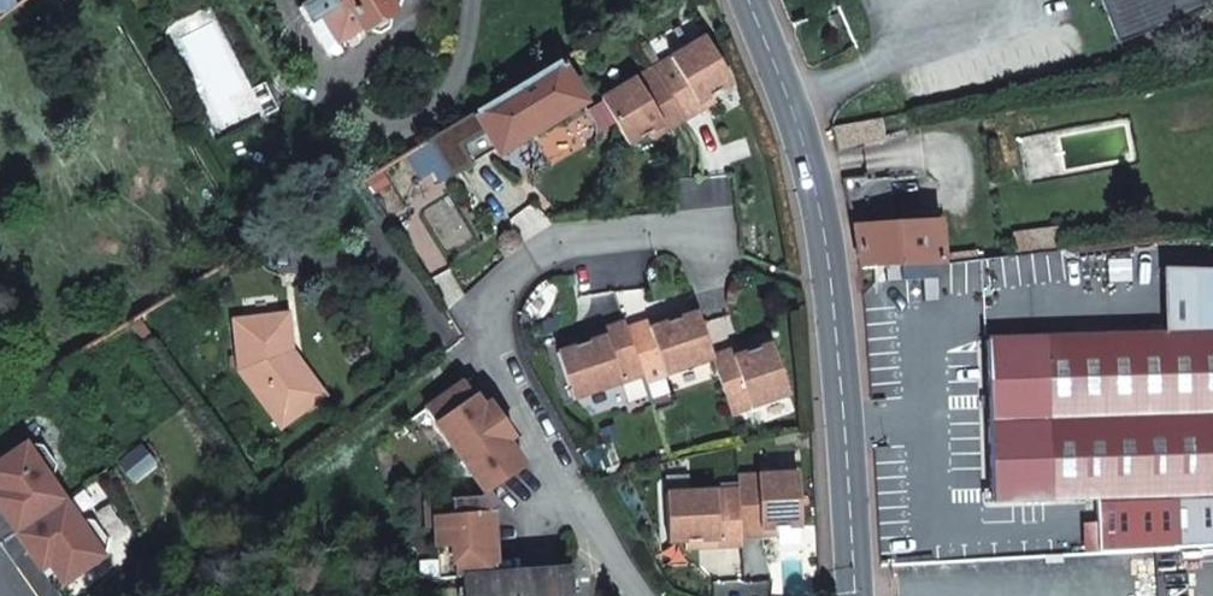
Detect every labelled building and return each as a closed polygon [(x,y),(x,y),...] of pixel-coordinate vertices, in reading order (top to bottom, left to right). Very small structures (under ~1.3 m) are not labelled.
[(138,15),(152,7),(148,0),(130,0),(138,15)] [(314,0),(301,8),(310,24),(323,16),(339,42),(364,27),(366,31),(372,28),(376,33),(382,34),(392,28),(393,23),(390,17),(395,14),(387,0),(314,0)] [(1118,42),(1202,8),(1198,0),(1102,0),(1118,42)] [(660,63),(653,68),(684,119),(702,108),(699,102),(732,82),(705,36),(660,63)] [(660,63),(649,44),(642,49),(653,68),(660,63)] [(498,100),(409,154),(422,175),(444,163),(452,177),(500,148),(503,152),(585,103),(561,64),(498,100)] [(653,68),(602,99),(629,144),(662,124),(666,130),(684,119),(653,68)] [(282,111),(268,83),(248,94),(261,121),(282,111)] [(832,128),(837,154),(864,150),(862,140),(882,137),(878,120),(832,128)] [(853,227),(860,269),(942,266),(939,221),(853,227)] [(1013,235),(1016,257),(1067,251),(1064,229),(1013,235)] [(1194,269),(1196,334),(1166,334),(986,341),(991,502),(1171,496),(1212,495),(1212,270),(1194,269)] [(1166,334),(1196,334),(1194,269),(1179,270),(1166,334)] [(679,311),(666,316),(668,322),(681,318),(679,311)] [(289,313),(235,319),(240,372),(281,429),(326,396),(292,350),(286,351),(285,340),(291,340),(289,313)] [(666,316),(627,328),(642,375),(644,382),(713,359),(712,357),(698,313),(681,318),(668,322),(666,316)] [(587,343),(558,352),(574,398),(642,375),(627,328),(625,322),(584,336),(587,343)] [(733,350),(712,357),(713,359),(731,413),(789,394),(772,344),(749,352),(735,356),(733,350)] [(747,345),(733,350),(735,356),(749,352),(747,345)] [(485,410),(467,383),(429,410),(487,495),(487,496),(491,493),(526,469),(508,443),(485,410)] [(515,438),(493,405),(485,410),(508,443),(515,438)] [(739,498),(741,544),(762,543),(762,536),(778,535),(801,534),(798,481),(738,484),(739,498)] [(453,503),(428,504),(428,528),(437,528),(437,519),(492,515),(501,508),(491,493),(487,496),(487,495),(481,499),(453,499),(453,503)] [(1171,496),(1173,548),(1212,546),(1212,495),(1171,496)] [(741,544),(739,498),(667,501),(669,549),(685,548),(699,548),(699,555),(742,553),(741,544)] [(437,519),(437,528),(440,582),(467,580),(496,578),(492,515),(437,519)] [(467,580),(468,595),(571,595),(569,572),(496,578),(467,580)]
